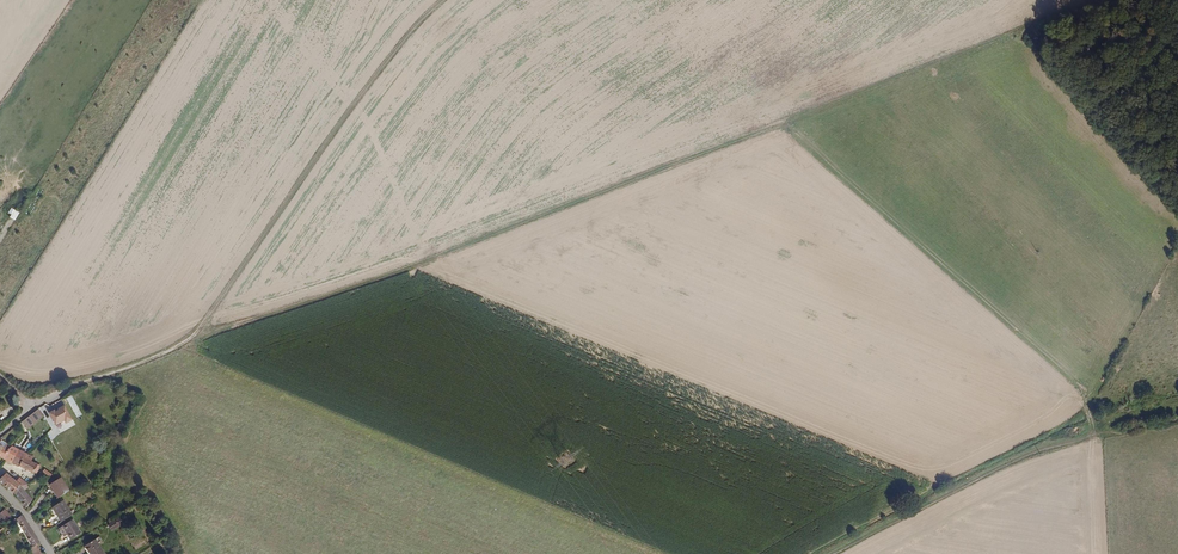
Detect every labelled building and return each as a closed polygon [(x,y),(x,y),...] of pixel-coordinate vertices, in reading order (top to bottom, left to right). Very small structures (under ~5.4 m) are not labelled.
[(16,219),(20,212),(11,208),(7,216),(16,219)] [(73,394),(67,397),(76,418),(82,415),(73,394)] [(54,430),(75,419),(64,398),(47,407),(44,409),(46,414),(53,427),(54,430)] [(45,415),(45,414),(39,407),(22,420),(28,427),(45,415)] [(26,457),(28,452),(7,442),(4,446),(0,444),(0,455),(4,457),(20,465),(24,456),(26,457)] [(32,460),(34,456),(28,452),(26,457),(24,456),(20,465),(35,472),(36,471),(38,472),(41,464),(32,460)] [(51,476),(53,473),(45,467),(43,470),(51,476)] [(15,492),(22,484),(17,480),(6,471),(0,477),(0,480),(15,492)] [(67,491),(70,490),(62,475),(50,482),(58,497),(67,491)] [(29,486),(26,483),(22,484),(15,492),(24,502),(27,506),(30,502),(33,499),(25,489),(29,486)] [(66,501),(65,498),(63,499),(53,505),(57,511),(59,514),(62,520),(74,513),(66,501)] [(12,516),(6,509),(0,515),(0,516),(5,522),(12,516)] [(126,520),(125,518),(123,514),(118,517),(121,523),(126,520)] [(40,541),(23,515),(17,519),(34,546),(29,549),(32,553),(43,553),(44,553),(38,543),(40,541)] [(113,528),(121,523),(118,517),(110,522),(113,528)] [(72,538),(83,531),(74,518),(63,524),(72,538)] [(96,539),(85,545),(90,553),(105,553),(96,539)]
